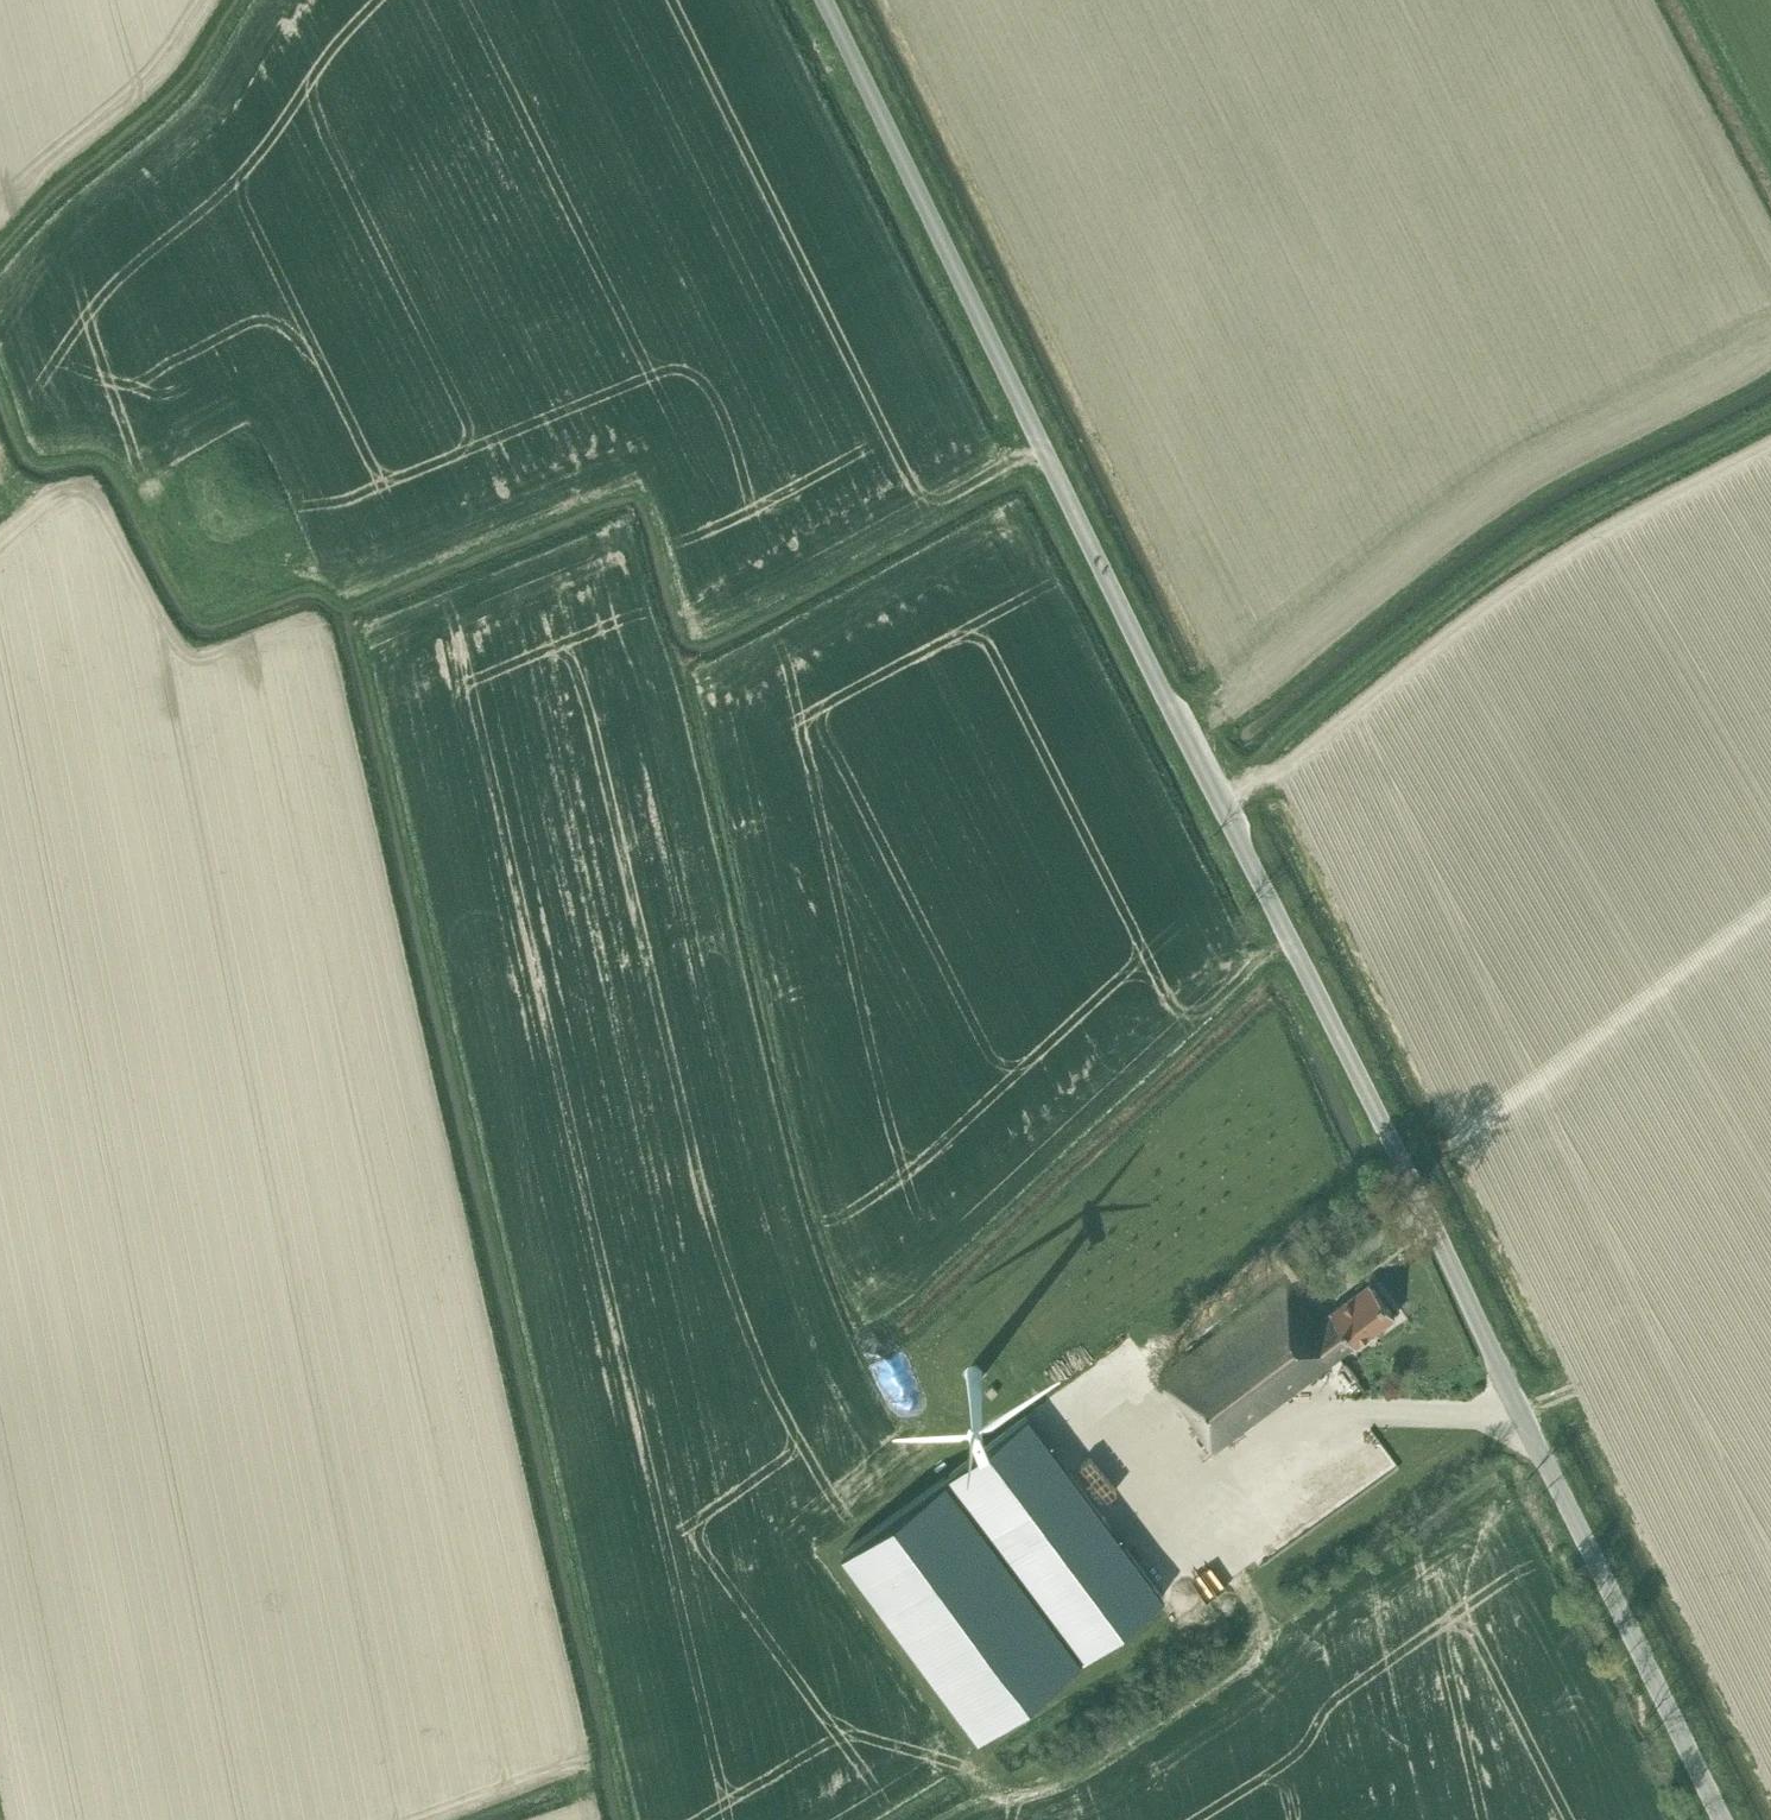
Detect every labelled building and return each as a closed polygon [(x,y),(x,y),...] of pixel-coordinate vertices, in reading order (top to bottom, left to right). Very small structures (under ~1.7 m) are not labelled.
[(1331,1311),(1316,1322),(1285,1281),(1159,1374),(1214,1448),(1355,1343),(1356,1344),(1395,1315),(1369,1280),(1330,1310),(1331,1311)] [(1366,1459),(1379,1478),(1404,1460),(1376,1423),(1363,1433),(1377,1451),(1366,1459)] [(988,1529),(1082,1656),(1163,1596),(1069,1469),(988,1529)]
